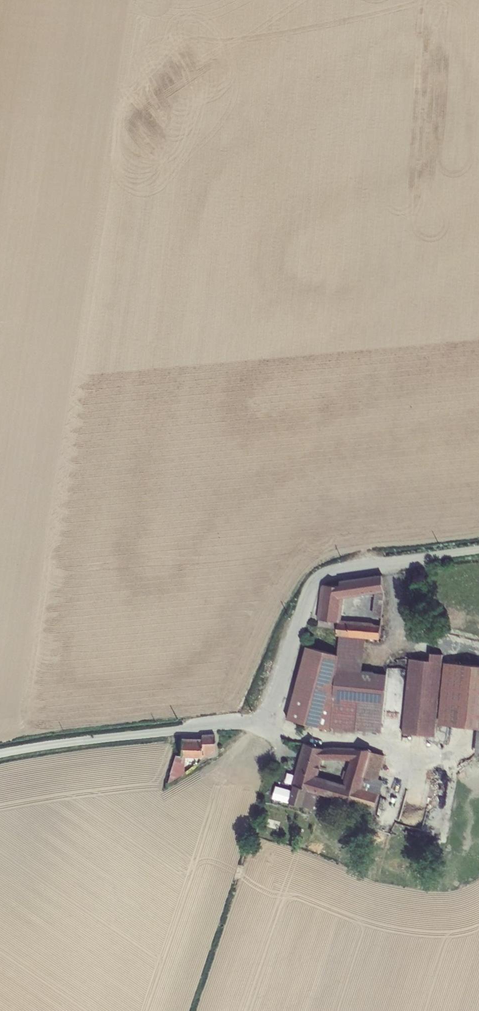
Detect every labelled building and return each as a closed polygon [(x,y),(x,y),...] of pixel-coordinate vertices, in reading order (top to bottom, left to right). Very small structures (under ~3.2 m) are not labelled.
[(321,584),(317,619),(318,620),(317,627),(336,629),(336,636),(338,636),(365,638),(379,640),(380,625),(373,624),(373,623),(341,620),(343,598),(375,594),(372,617),(381,618),(384,593),(381,575),(340,580),(341,585),(337,586),(337,587),(321,584)] [(365,638),(338,636),(337,655),(305,646),(286,719),(330,730),(330,728),(343,729),(343,732),(354,733),(354,730),(380,733),(386,674),(362,672),(365,638)] [(409,659),(401,741),(408,742),(408,734),(434,737),(442,655),(430,653),(429,661),(409,659)] [(437,725),(478,729),(478,666),(443,663),(437,725)] [(211,741),(180,741),(165,792),(181,783),(180,760),(197,759),(212,755),(211,741)] [(309,791),(318,794),(332,798),(342,801),(345,784),(343,784),(317,777),(322,760),(325,748),(303,743),(292,785),(293,786),(309,790),(309,791)] [(325,748),(322,760),(350,761),(343,784),(345,784),(342,801),(332,798),(328,811),(370,821),(382,781),(378,779),(384,756),(371,752),(371,750),(325,748)] [(254,758),(251,766),(262,770),(264,762),(254,758)] [(309,790),(293,786),(292,790),(276,786),(272,799),(313,810),(318,794),(309,791),(309,790)]
